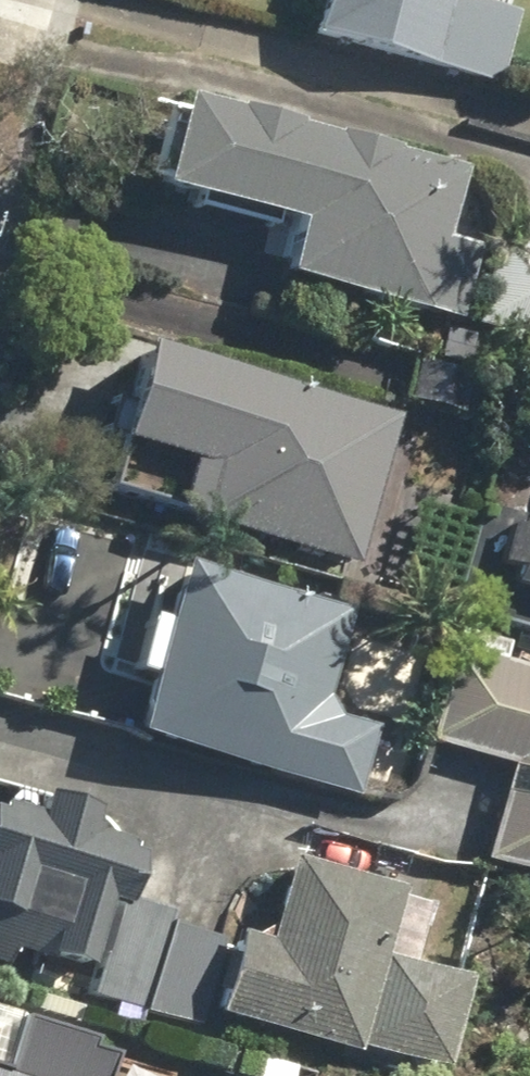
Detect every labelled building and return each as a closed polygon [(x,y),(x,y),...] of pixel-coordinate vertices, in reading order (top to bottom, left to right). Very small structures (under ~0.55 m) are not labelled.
[(450,0),(302,0),(292,36),(491,90),(509,20),(449,4),(450,0)] [(144,110),(124,203),(273,236),(263,284),(411,317),(449,325),(465,255),(426,247),(442,176),(144,110)] [(500,239),(475,328),(529,344),(529,247),(500,239)] [(164,473),(151,521),(340,574),(384,418),(94,335),(58,462),(98,473),(103,455),(164,473)] [(471,508),(442,611),(529,635),(529,525),(471,508)] [(341,613),(164,564),(115,742),(362,810),(384,729),(314,710),(341,613)] [(498,648),(447,634),(414,753),(502,777),(476,872),(529,886),(529,678),(492,668),(498,648)] [(111,920),(125,842),(79,834),(82,818),(18,806),(16,816),(0,813),(0,928),(34,934),(28,969),(88,980),(99,918),(111,920)] [(91,1000),(204,1025),(432,1075),(454,980),(411,970),(425,907),(366,894),(369,878),(277,857),(258,947),(223,939),(220,950),(107,925),(91,1000)] [(101,1054),(77,1047),(80,1037),(8,1016),(0,1044),(0,1075),(94,1075),(101,1054)]
